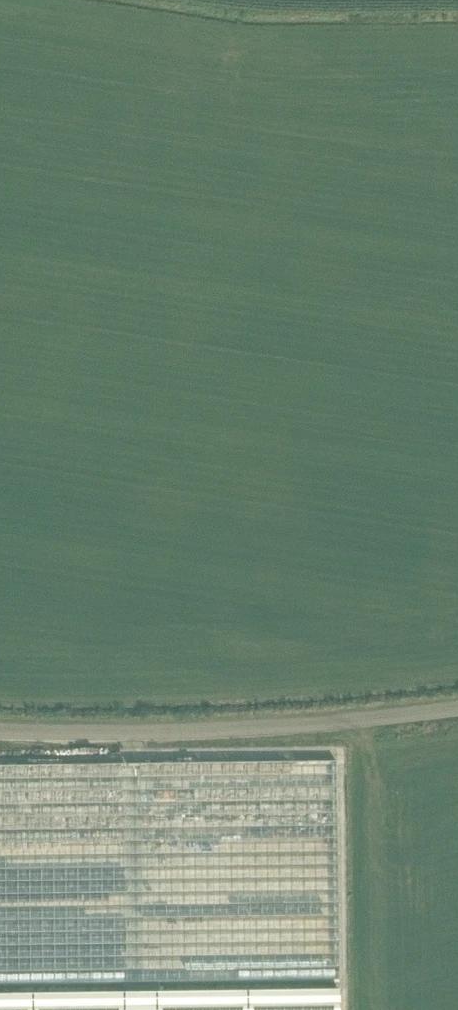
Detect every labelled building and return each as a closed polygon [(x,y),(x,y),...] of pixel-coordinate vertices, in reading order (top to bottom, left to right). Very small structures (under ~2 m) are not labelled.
[(0,767),(0,986),(341,982),(339,763),(0,767)] [(341,996),(0,1000),(0,1009),(341,1009),(341,996)]
